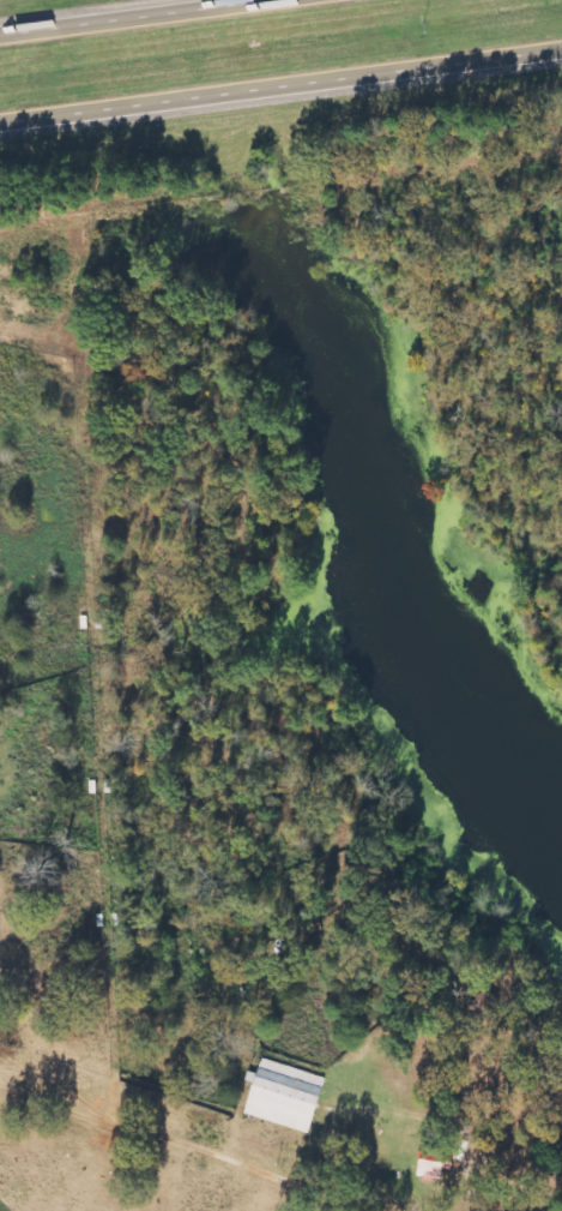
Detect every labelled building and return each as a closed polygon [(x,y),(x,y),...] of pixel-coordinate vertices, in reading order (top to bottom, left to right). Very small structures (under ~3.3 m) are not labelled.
[(328,1078),(264,1059),(247,1114),(311,1133),(328,1078)] [(456,1152),(425,1145),(418,1177),(441,1182),(444,1168),(452,1169),(456,1152)]
